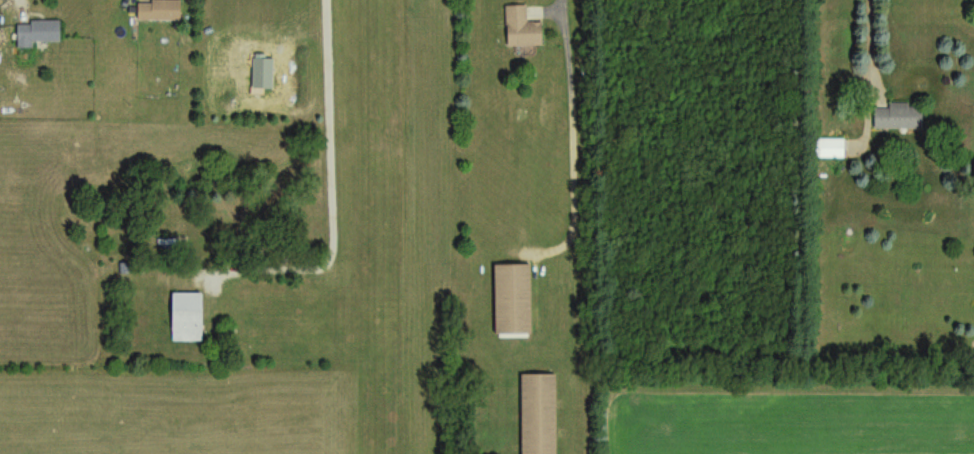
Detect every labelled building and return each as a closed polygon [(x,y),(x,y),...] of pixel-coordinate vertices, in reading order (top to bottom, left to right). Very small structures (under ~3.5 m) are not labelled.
[(137,22),(179,22),(179,3),(137,3),(137,22)] [(540,24),(526,25),(526,7),(506,7),(506,48),(541,48),(540,24)] [(32,43),(59,43),(59,23),(17,23),(17,50),(32,50),(32,43)] [(874,131),(923,131),(923,107),(888,107),(888,111),(874,111),(874,131)] [(843,140),(815,140),(815,159),(843,159),(843,140)] [(502,270),(537,269),(539,335),(505,336),(502,270)] [(171,295),(171,344),(201,344),(201,295),(171,295)] [(564,377),(565,453),(530,453),(529,377),(564,377)]
